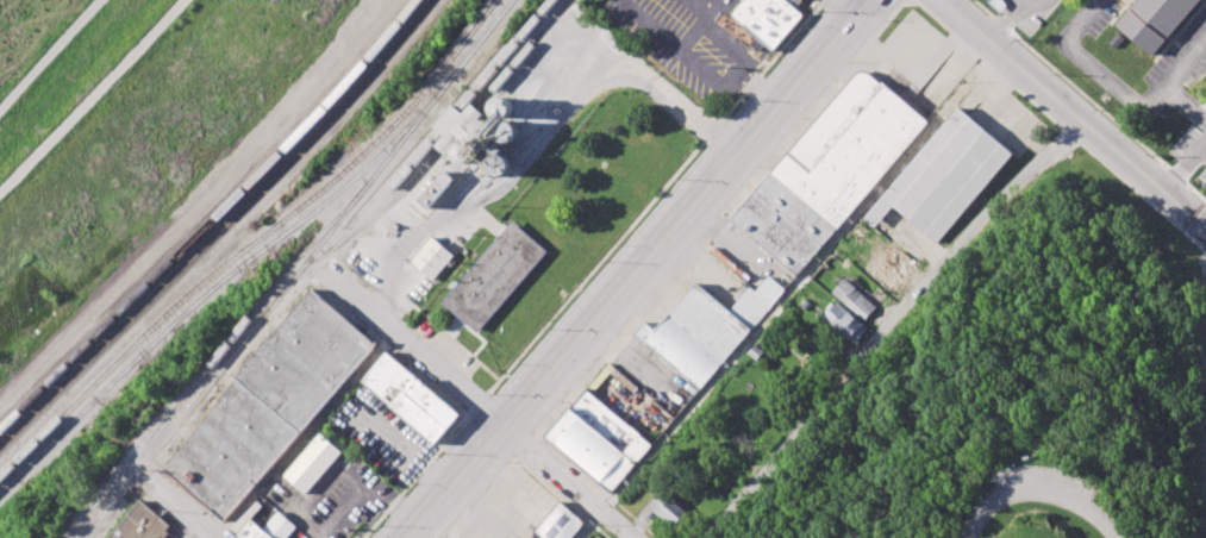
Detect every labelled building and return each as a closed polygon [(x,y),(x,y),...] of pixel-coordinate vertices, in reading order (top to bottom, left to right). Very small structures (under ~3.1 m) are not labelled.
[(733,17),(747,0),(786,0),(789,2),(792,0),(802,0),(804,1),(798,8),(798,10),(805,15),(774,52),(773,51),(767,45),(761,52),(751,45),(758,37),(733,17)] [(1000,12),(1008,4),(1004,0),(987,0),(1000,12)] [(1201,0),(1135,0),(1116,23),(1152,56),(1201,0)] [(732,218),(855,74),(866,71),(925,121),(796,273),(732,218)] [(501,99),(506,100),(510,102),(512,107),(512,112),(508,117),(505,119),(501,120),(498,119),(494,117),(492,113),(490,110),(492,106),(494,102),(496,100),(501,99)] [(866,212),(961,106),(1014,154),(936,242),(894,205),(879,224),(866,212)] [(502,125),(508,126),(511,129),(513,132),(513,137),(511,142),(506,145),(504,145),(499,144),(495,142),(493,139),(493,134),(493,131),(495,127),(499,125),(502,125)] [(498,157),(502,158),(506,161),(507,164),(508,169),(505,174),(501,177),(498,177),(494,176),(490,174),(488,171),(487,167),(488,163),(490,159),(493,157),(498,157)] [(443,173),(454,181),(425,211),(415,201),(443,173)] [(511,224),(548,254),(477,334),(442,304),(511,224)] [(411,259),(433,236),(454,254),(432,279),(411,259)] [(864,270),(879,254),(904,276),(888,294),(868,276),(870,274),(864,270)] [(755,290),(768,275),(785,289),(771,305),(755,290)] [(832,292),(844,277),(877,307),(866,321),(832,292)] [(631,333),(642,320),(654,331),(695,281),(730,308),(749,286),(755,290),(771,305),(700,390),(631,333)] [(310,292),(376,348),(224,521),(164,470),(235,377),(310,292)] [(798,304),(804,298),(811,305),(806,311),(798,304)] [(820,313),(830,302),(833,306),(836,304),(864,326),(852,343),(823,319),(825,317),(820,313)] [(746,354),(754,345),(762,352),(755,361),(746,354)] [(388,354),(461,415),(432,448),(361,383),(388,354)] [(545,437),(586,389),(651,446),(611,494),(545,437)] [(285,474),(321,433),(343,451),(306,493),(285,474)] [(650,506),(664,490),(694,517),(685,528),(676,521),(673,526),(650,506)] [(169,524),(157,537),(110,537),(142,501),(169,524)] [(582,520),(567,537),(545,537),(535,530),(560,501),(582,520)] [(251,521),(270,537),(237,537),(236,537),(251,521)]
